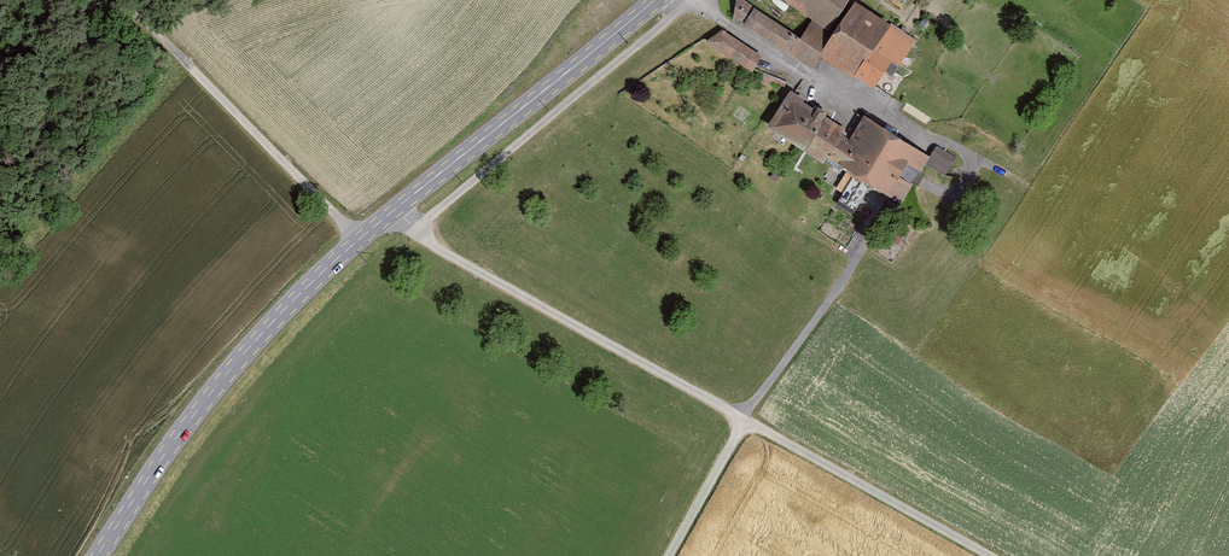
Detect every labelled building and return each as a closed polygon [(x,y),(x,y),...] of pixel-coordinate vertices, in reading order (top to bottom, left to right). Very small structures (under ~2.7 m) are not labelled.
[(809,20),(797,38),(743,2),(734,14),(811,66),(820,54),(835,32),(829,29),(849,0),(780,0),(809,20)] [(856,75),(874,87),(892,61),(899,66),(916,41),(855,1),(835,32),(820,54),(855,76),(856,75)] [(752,70),(762,54),(722,28),(706,39),(752,70)] [(790,88),(767,124),(805,147),(815,130),(819,133),(825,123),(830,114),(825,111),(827,108),(817,102),(816,104),(790,88)] [(849,138),(825,123),(819,133),(815,130),(805,147),(899,206),(924,166),(944,179),(956,159),(934,145),(928,154),(864,114),(849,138)]
